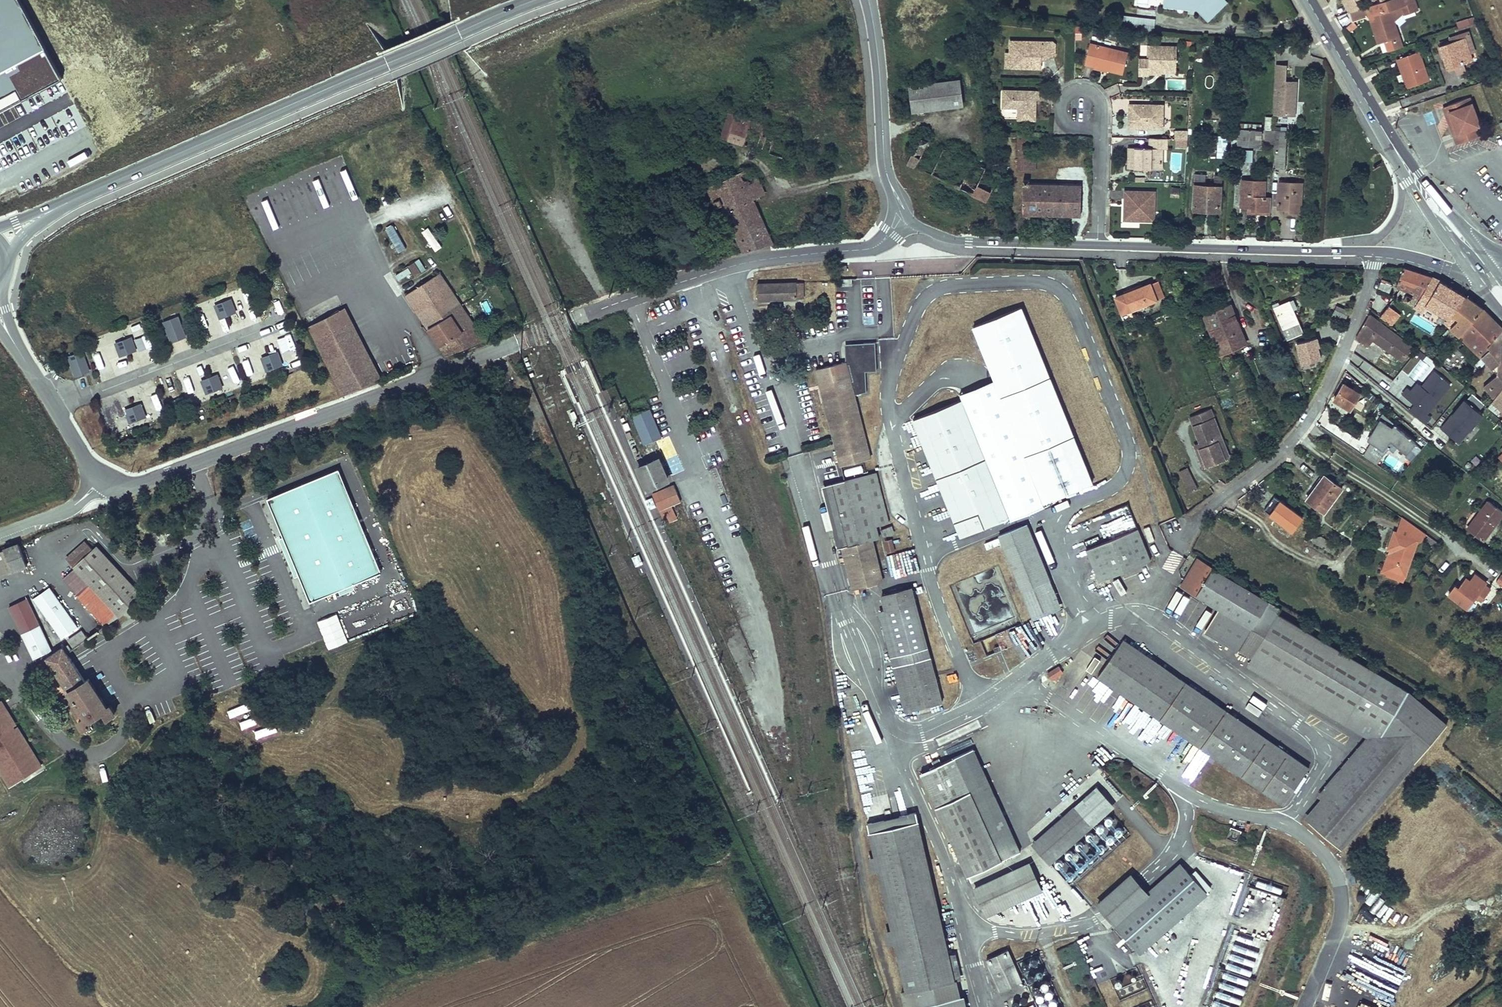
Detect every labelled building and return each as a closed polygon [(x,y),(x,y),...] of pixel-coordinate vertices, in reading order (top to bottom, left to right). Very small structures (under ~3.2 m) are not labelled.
[(1162,5),(1192,8),(1197,13),(1200,10),(1207,18),(1226,1),(1225,0),(1162,0),(1162,5)] [(1349,13),(1359,10),(1354,0),(1343,0),(1349,13)] [(1369,6),(1372,16),(1381,44),(1389,41),(1396,39),(1398,45),(1404,43),(1400,28),(1407,14),(1423,8),(1420,0),(1388,0),(1369,6)] [(1359,10),(1349,13),(1353,22),(1372,16),(1369,6),(1359,10)] [(1121,22),(1141,25),(1143,15),(1122,12),(1121,22)] [(1474,32),(1454,38),(1455,42),(1469,38),(1474,54),(1480,51),(1474,32)] [(1455,42),(1443,46),(1451,71),(1458,69),(1467,66),(1477,62),(1474,54),(1469,38),(1455,42)] [(1050,40),(1012,39),(1011,52),(1015,52),(1015,66),(1040,67),(1040,60),(1041,53),(1044,52),(1047,57),(1053,55),(1054,45),(1050,40)] [(1398,45),(1396,39),(1389,41),(1392,48),(1398,45)] [(1126,50),(1089,41),(1084,64),(1091,66),(1121,72),(1126,50)] [(1406,49),(1404,43),(1398,45),(1392,48),(1394,53),(1406,49)] [(1138,58),(1137,74),(1142,74),(1148,74),(1148,70),(1168,71),(1168,66),(1176,66),(1177,45),(1148,44),(1147,59),(1138,58)] [(1405,57),(1409,69),(1403,72),(1405,78),(1399,80),(1401,88),(1408,85),(1410,92),(1417,89),(1433,83),(1422,51),(1405,57)] [(1011,52),(1007,52),(1007,66),(1015,66),(1015,52),(1011,52)] [(1409,69),(1405,57),(1398,60),(1403,72),(1409,69)] [(1295,115),(1297,82),(1287,81),(1288,65),(1277,65),(1274,114),(1295,115)] [(1460,77),(1470,74),(1467,66),(1458,69),(1460,77)] [(963,77),(913,84),(916,110),(967,104),(963,77)] [(1038,89),(1002,87),(1001,104),(1010,104),(1009,116),(1034,117),(1034,97),(1038,97),(1038,89)] [(1471,102),(1446,111),(1459,148),(1480,140),(1474,122),(1477,121),(1471,102)] [(1163,106),(1129,104),(1127,127),(1161,129),(1163,106)] [(743,145),(749,118),(726,112),(720,140),(743,145)] [(758,112),(754,120),(767,125),(773,126),(777,120),(758,112)] [(787,132),(778,128),(776,134),(785,138),(787,132)] [(1262,145),(1263,129),(1238,128),(1237,144),(1262,145)] [(1185,140),(1186,129),(1172,129),(1171,139),(1185,140)] [(1014,146),(1019,146),(1027,146),(1030,146),(1030,134),(1014,133),(1014,146)] [(1225,158),(1226,135),(1217,135),(1216,157),(1225,158)] [(1288,135),(1275,135),(1273,164),(1286,165),(1288,135)] [(974,160),(922,137),(915,153),(912,151),(907,163),(975,194),(980,183),(966,177),(974,160)] [(1167,139),(1148,138),(1147,148),(1127,147),(1127,159),(1126,168),(1160,169),(1161,151),(1166,151),(1167,139)] [(716,150),(711,152),(717,165),(722,162),(716,150)] [(711,152),(701,157),(707,169),(717,165),(711,152)] [(1027,163),(1035,163),(1036,153),(1027,152),(1027,163)] [(701,157),(694,160),(700,172),(707,169),(701,157)] [(1002,173),(974,160),(966,177),(980,183),(975,194),(989,200),(993,192),(1002,173)] [(744,252),(772,244),(752,198),(764,194),(752,166),(733,174),(739,188),(719,197),(713,183),(712,180),(706,183),(717,207),(722,204),(744,252)] [(1202,209),(1219,210),(1221,170),(1217,170),(1217,174),(1214,174),(1213,185),(1205,184),(1205,173),(1194,173),(1192,209),(1202,209)] [(739,188),(733,174),(713,183),(719,197),(739,188)] [(1271,209),(1272,193),(1264,193),(1265,178),(1241,177),(1239,207),(1252,208),(1271,209)] [(1044,212),(1078,214),(1079,200),(1079,186),(1028,184),(1027,179),(1008,179),(1008,199),(1021,199),(1021,211),(1044,212)] [(1303,182),(1279,180),(1277,207),(1284,208),(1301,209),(1303,182)] [(993,192),(989,200),(996,203),(1000,195),(993,192)] [(1152,192),(1122,192),(1122,199),(1122,221),(1152,221),(1152,192)] [(396,253),(405,249),(394,224),(385,228),(396,253)] [(422,230),(432,251),(439,248),(429,227),(422,230)] [(418,240),(412,244),(427,267),(433,263),(418,240)] [(408,280),(419,273),(412,262),(401,269),(408,280)] [(1404,270),(1399,289),(1409,293),(1405,304),(1423,312),(1425,308),(1448,317),(1452,323),(1451,327),(1496,373),(1485,387),(1494,398),(1501,390),(1501,352),(1501,351),(1500,341),(1496,337),(1501,331),(1501,329),(1484,310),(1467,298),(1450,287),(1432,277),(1417,272),(1404,270)] [(482,342),(484,340),(438,271),(405,294),(446,354),(482,342)] [(1160,280),(1152,283),(1158,299),(1166,296),(1160,280)] [(805,282),(758,283),(759,302),(805,301),(805,282)] [(1158,299),(1152,283),(1116,297),(1122,313),(1158,299)] [(1383,286),(1381,293),(1393,297),(1396,289),(1394,289),(1395,286),(1389,284),(1388,287),(1383,286)] [(219,318),(236,311),(232,299),(229,300),(231,306),(219,311),(217,305),(215,306),(219,318)] [(231,306),(229,300),(217,305),(219,311),(231,306)] [(1288,302),(1273,308),(1286,339),(1301,332),(1288,302)] [(1229,303),(1202,313),(1215,345),(1242,335),(1229,303)] [(307,323),(345,394),(381,377),(343,304),(307,323)] [(1333,311),(1345,319),(1350,312),(1338,304),(1333,311)] [(1390,306),(1383,314),(1407,335),(1414,327),(1390,306)] [(973,329),(1041,505),(1090,486),(1022,311),(973,329)] [(186,337),(178,316),(164,321),(172,342),(186,337)] [(1413,351),(1374,317),(1361,331),(1358,338),(1363,342),(1372,333),(1377,338),(1404,361),(1413,351)] [(1372,333),(1363,342),(1369,347),(1377,338),(1372,333)] [(1246,346),(1242,335),(1215,345),(1219,357),(1225,354),(1228,353),(1232,351),(1246,346)] [(119,356),(136,349),(132,338),(130,339),(132,344),(126,347),(120,349),(117,343),(115,344),(119,356)] [(1316,338),(1294,343),(1299,365),(1322,359),(1316,338)] [(132,344),(130,339),(117,343),(120,349),(126,347),(132,344)] [(847,371),(852,393),(865,390),(865,372),(875,371),(874,341),(862,341),(862,344),(848,344),(849,369),(847,371)] [(86,365),(83,358),(86,357),(84,351),(72,356),(78,374),(90,370),(88,364),(86,365)] [(266,370),(282,364),(278,352),(276,353),(278,359),(266,363),(264,357),(261,358),(266,370)] [(278,359),(276,353),(264,357),(266,363),(278,359)] [(844,358),(815,365),(834,441),(840,466),(869,458),(852,393),(847,371),(844,358)] [(1427,416),(1451,386),(1435,373),(1423,388),(1421,387),(1415,395),(1408,390),(1403,396),(1427,416)] [(206,393),(223,386),(218,375),(216,376),(218,381),(206,386),(203,380),(201,381),(206,393)] [(218,381),(216,376),(203,380),(206,386),(218,381)] [(1361,396),(1343,385),(1334,401),(1352,411),(1361,396)] [(1415,395),(1421,387),(1418,385),(1412,392),(1415,395)] [(1477,411),(1483,406),(1472,394),(1466,399),(1477,411)] [(961,403),(912,421),(959,539),(1006,520),(961,403)] [(129,422),(146,416),(142,404),(139,405),(141,411),(129,415),(127,409),(124,410),(129,422)] [(1481,419),(1465,404),(1441,432),(1457,447),(1481,419)] [(129,415),(141,411),(139,405),(127,409),(129,415)] [(1221,442),(1225,440),(1212,408),(1192,416),(1203,443),(1205,447),(1203,448),(1211,467),(1228,459),(1221,442)] [(651,409),(635,416),(645,443),(662,436),(651,409)] [(1386,438),(1407,454),(1415,442),(1411,439),(1412,436),(1402,428),(1400,431),(1394,426),(1386,438)] [(1233,458),(1225,440),(1221,442),(1228,459),(1233,458)] [(1207,468),(1211,467),(1203,448),(1205,447),(1203,443),(1197,445),(1207,468)] [(660,459),(639,468),(648,488),(669,479),(660,459)] [(1200,489),(1190,467),(1182,470),(1192,493),(1200,489)] [(723,490),(715,469),(708,471),(717,492),(723,490)] [(874,471),(824,485),(853,587),(880,580),(869,539),(878,537),(875,527),(889,523),(874,471)] [(1327,476),(1309,500),(1326,512),(1344,488),(1327,476)] [(337,477),(275,501),(314,606),(378,583),(337,477)] [(653,495),(660,510),(673,505),(683,501),(677,485),(653,495)] [(656,507),(651,497),(650,498),(646,499),(650,509),(654,507),(656,507)] [(1274,499),(1264,516),(1293,533),(1303,515),(1274,499)] [(1488,502),(1468,530),(1483,541),(1501,514),(1501,512),(1488,502)] [(673,505),(660,510),(662,518),(667,516),(669,521),(678,518),(673,505)] [(1408,575),(1419,539),(1424,541),(1426,540),(1427,539),(1428,536),(1429,535),(1405,518),(1401,533),(1398,532),(1392,550),(1398,552),(1391,575),(1390,578),(1406,583),(1408,575)] [(890,526),(878,530),(880,537),(892,533),(890,526)] [(1143,528),(1148,541),(1153,539),(1149,526),(1143,528)] [(1135,527),(1082,548),(1095,580),(1147,559),(1135,527)] [(1020,530),(991,541),(1024,625),(1053,614),(1020,530)] [(886,554),(895,552),(891,539),(882,541),(886,554)] [(0,551),(0,571),(11,566),(20,587),(36,580),(19,543),(0,551)] [(95,543),(72,562),(113,612),(139,595),(95,543)] [(1176,575),(1186,558),(1172,550),(1163,567),(1176,575)] [(1398,552),(1392,550),(1385,573),(1391,575),(1398,552)] [(643,563),(639,554),(632,557),(636,566),(643,563)] [(1198,558),(1181,586),(1219,609),(1206,631),(1240,652),(1270,602),(1198,558)] [(1493,589),(1488,585),(1489,584),(1477,575),(1467,588),(1464,585),(1455,597),(1451,594),(1445,603),(1465,617),(1480,596),(1485,600),(1493,589)] [(910,585),(881,595),(900,654),(903,665),(917,714),(948,706),(934,657),(931,645),(910,585)] [(65,604),(49,613),(67,641),(81,632),(65,604)] [(317,621),(327,650),(347,643),(336,614),(317,621)] [(1407,693),(1278,616),(1254,658),(1382,735),(1309,822),(1343,851),(1446,726),(1407,693)] [(50,622),(41,626),(47,638),(56,633),(50,622)] [(1122,639),(1120,643),(1316,769),(1318,764),(1122,639)] [(60,642),(38,656),(43,663),(49,659),(85,717),(79,721),(85,730),(92,725),(90,720),(102,712),(107,718),(116,711),(110,702),(108,703),(90,676),(86,679),(69,652),(73,649),(70,646),(65,649),(60,642)] [(1120,643),(1098,677),(1294,802),(1316,769),(1120,643)] [(1051,681),(1063,673),(1058,665),(1046,673),(1051,681)] [(18,728),(15,730),(12,726),(16,724),(12,718),(9,720),(12,718),(6,710),(2,713),(0,710),(0,738),(1,740),(0,740),(0,767),(12,785),(42,766),(18,728)] [(1024,851),(973,746),(920,771),(970,877),(1024,851)] [(1230,789),(1236,778),(1231,775),(1225,786),(1230,789)] [(1115,808),(1098,788),(1035,844),(1052,863),(1115,808)] [(901,824),(871,832),(908,990),(955,979),(957,978),(922,819),(901,824)] [(1030,862),(974,887),(987,916),(1043,892),(1030,862)] [(1204,899),(1179,871),(1146,900),(1115,929),(1140,957),(1204,899)] [(1100,913),(1115,929),(1146,900),(1131,884),(1100,913)] [(1263,938),(1232,930),(1212,1006),(1245,1006),(1263,938)] [(1077,942),(1055,950),(1070,987),(1092,978),(1077,942)] [(1014,949),(994,959),(1009,991),(1029,981),(1014,949)] [(908,990),(912,1006),(926,1006),(960,999),(955,979),(908,990)] [(926,1006),(966,1006),(964,998),(960,999),(926,1006)]
